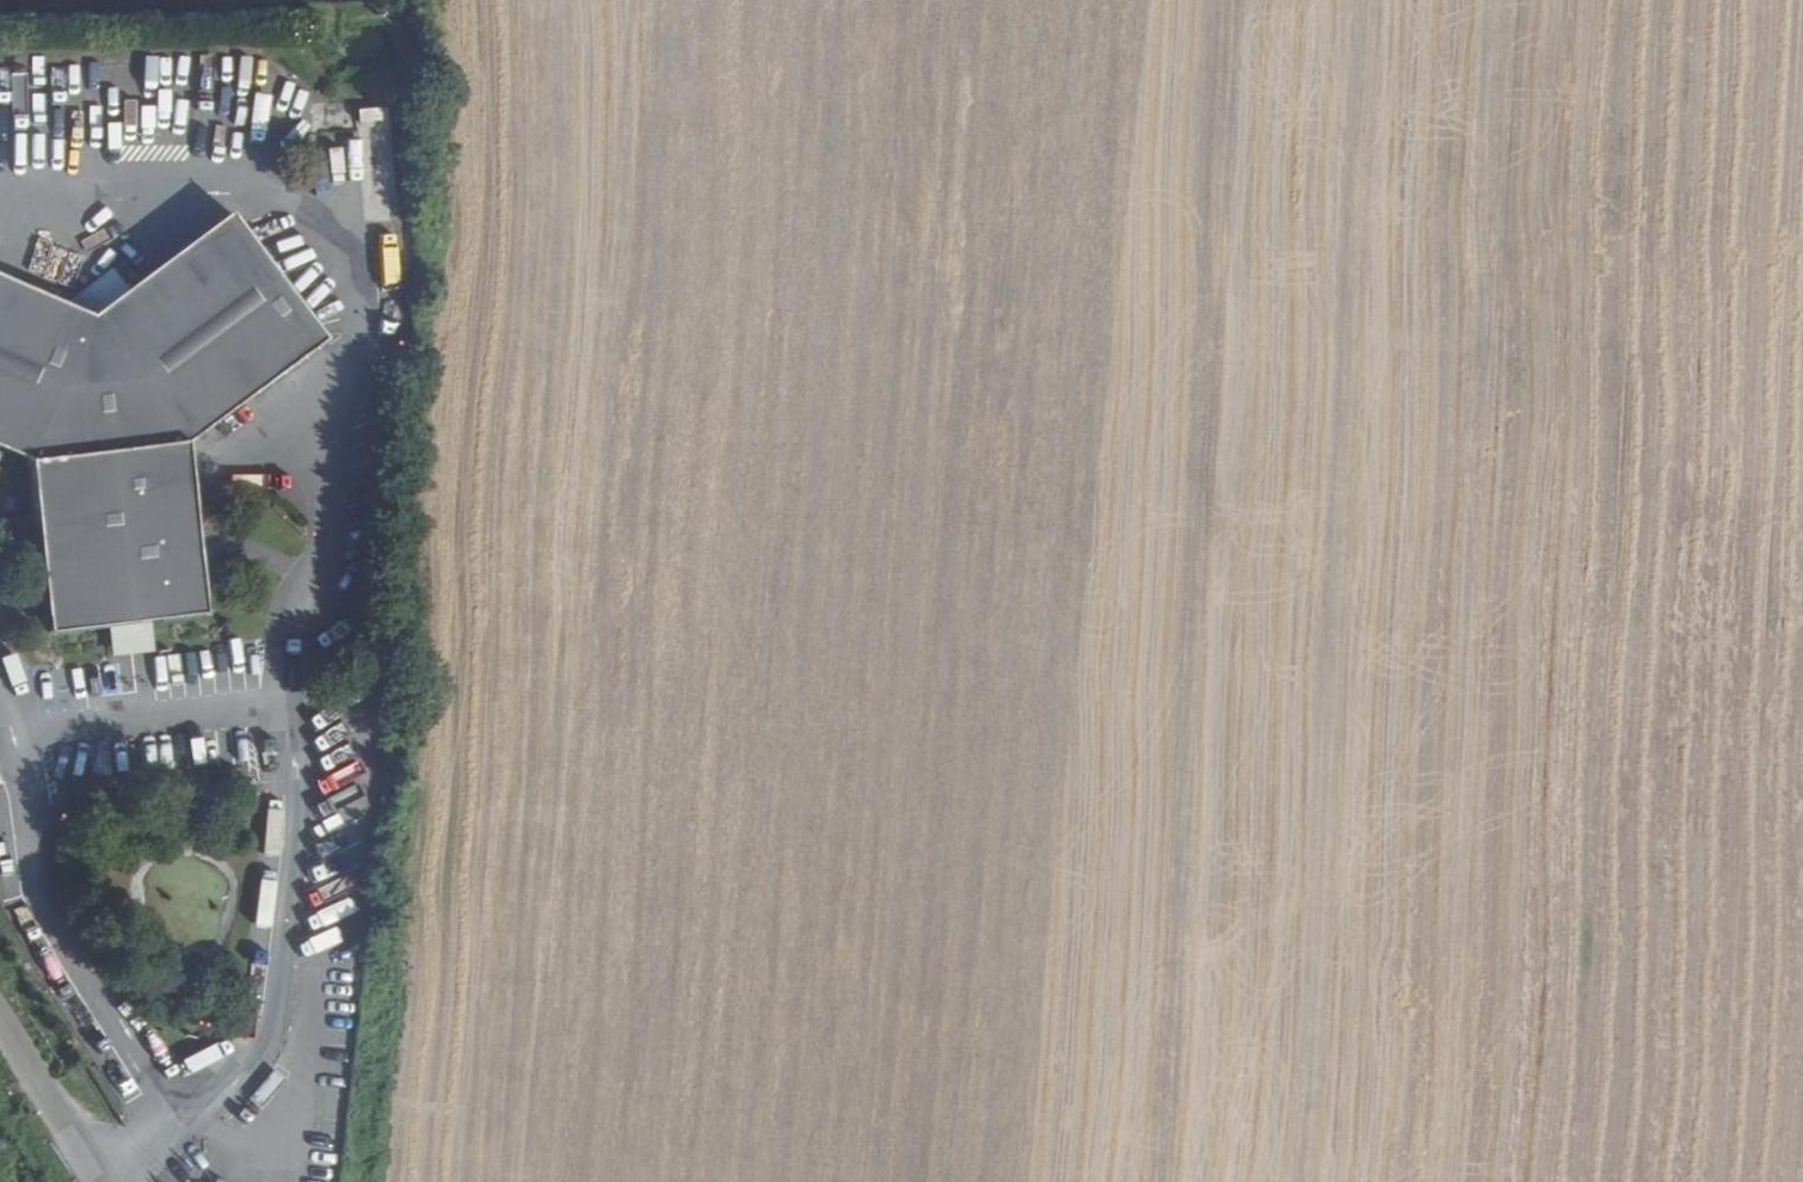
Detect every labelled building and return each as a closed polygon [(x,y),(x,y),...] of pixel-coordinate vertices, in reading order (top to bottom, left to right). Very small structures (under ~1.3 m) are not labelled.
[(347,348),(239,204),(96,311),(0,269),(0,410),(7,469),(27,478),(45,653),(220,636),(201,455),(347,348)]
